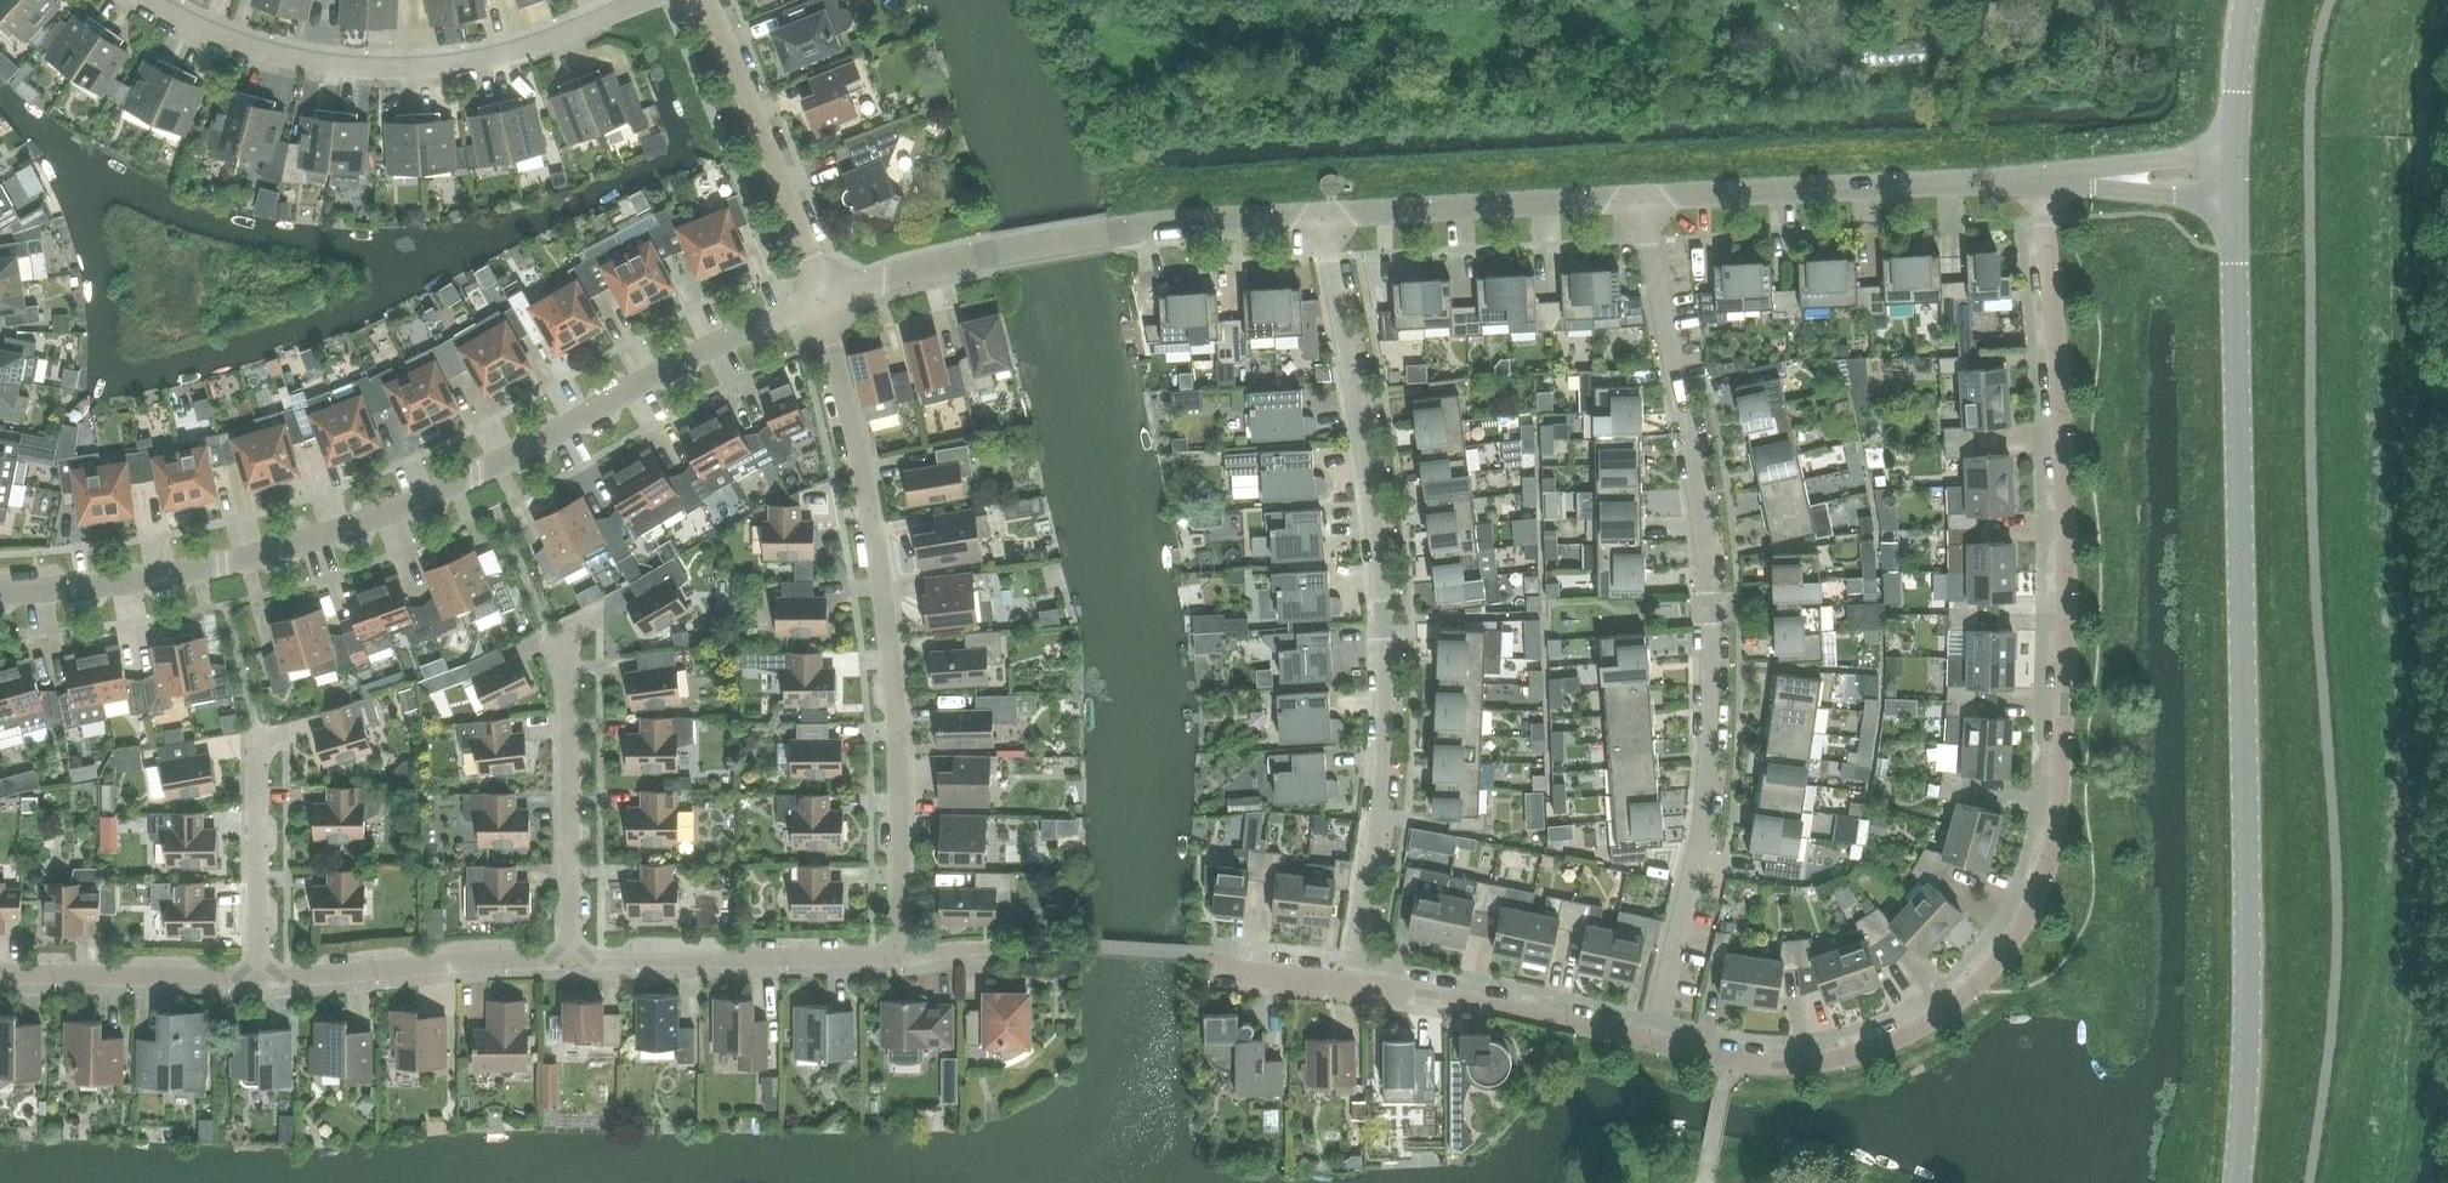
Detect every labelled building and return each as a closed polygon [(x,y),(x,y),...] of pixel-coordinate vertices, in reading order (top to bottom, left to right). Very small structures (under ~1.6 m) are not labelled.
[(3,17),(19,0),(0,0),(0,14),(3,17)] [(3,17),(27,39),(60,4),(56,0),(19,0),(3,17)] [(282,0),(255,0),(255,2),(276,8),(276,9),(280,10),(282,0)] [(280,10),(283,11),(283,10),(305,16),(310,0),(282,0),(280,10)] [(343,22),(365,23),(365,24),(369,24),(370,0),(344,0),(343,22)] [(369,24),(373,24),(395,25),(397,0),(370,0),(369,24)] [(459,19),(456,0),(430,0),(433,23),(456,19),(456,20),(459,19)] [(459,19),(463,18),(485,14),(483,0),(456,0),(459,19)] [(839,0),(808,0),(783,10),(790,26),(776,32),(789,65),(837,45),(832,34),(837,34),(848,29),(852,25),(854,19),(851,10),(846,8),(840,7),(839,0)] [(48,56),(75,74),(107,27),(94,18),(90,26),(75,16),(48,56)] [(114,98),(123,83),(113,76),(129,52),(114,42),(119,35),(107,27),(75,74),(102,92),(103,90),(114,98)] [(162,69),(146,62),(125,106),(155,119),(179,67),(165,61),(162,69)] [(855,61),(811,78),(816,93),(803,98),(818,135),(841,126),(839,122),(858,114),(849,93),(865,86),(855,61)] [(192,73),(179,67),(155,119),(184,133),(204,88),(189,81),(192,73)] [(593,71),(580,77),(601,130),(629,119),(635,132),(650,126),(632,81),(618,87),(613,73),(597,79),(593,71)] [(569,90),(553,97),(571,142),(601,130),(580,77),(566,82),(569,90)] [(214,143),(212,151),(215,157),(237,163),(241,151),(256,95),(242,91),(239,100),(223,95),(210,142),(214,143)] [(262,175),(282,181),(289,142),(278,138),(285,112),(268,108),(271,99),(256,95),(241,151),(267,158),(262,175)] [(515,98),(501,101),(513,157),(545,150),(534,103),(517,106),(515,98)] [(488,113),(471,117),(477,143),(465,145),(467,167),(482,164),(513,157),(501,101),(486,104),(488,113)] [(337,110),(322,109),(321,118),(304,116),(301,143),(289,142),(282,181),(303,183),(305,165),(331,168),(337,110)] [(352,112),(337,110),(331,168),(363,171),(368,123),(351,121),(352,112)] [(419,112),(404,113),(405,122),(388,123),(390,172),(423,170),(419,112)] [(423,170),(467,167),(465,145),(454,146),(452,119),(435,120),(434,112),(419,112),(423,170)] [(896,192),(886,169),(901,134),(897,123),(847,143),(857,168),(851,171),(847,181),(849,187),(845,190),(843,194),(844,199),(846,203),(851,205),(856,205),(857,207),(862,205),(895,220),(905,196),(896,192)] [(1324,177),(1325,191),(1338,190),(1337,176),(1324,177)] [(21,217),(1,182),(0,182),(0,229),(21,217)] [(749,222),(738,194),(723,200),(727,209),(704,219),(724,268),(744,260),(742,256),(747,254),(736,228),(749,222)] [(30,213),(36,224),(53,219),(45,204),(30,213)] [(655,213),(659,221),(674,253),(687,247),(698,273),(702,272),(704,276),(724,268),(704,219),(691,224),(685,210),(675,215),(671,206),(655,213)] [(672,291),(670,287),(674,285),(661,260),(674,253),(659,221),(621,241),(628,254),(652,301),(672,291)] [(20,281),(35,279),(30,253),(45,251),(43,236),(0,243),(0,284),(20,281)] [(652,301),(628,254),(621,241),(584,261),(600,292),(614,284),(627,309),(631,307),(633,311),(652,301)] [(1959,354),(1958,338),(1973,338),(1972,310),(1984,310),(1984,297),(2012,295),(2011,273),(2010,273),(2010,274),(1999,274),(1997,253),(1998,253),(1998,250),(1967,251),(1968,280),(1955,281),(1956,309),(1957,324),(1959,354)] [(1957,324),(1956,309),(1955,281),(1942,281),(1940,253),(1911,254),(1914,300),(1940,299),(1942,325),(1957,324)] [(1873,327),(1888,327),(1887,301),(1914,300),(1911,254),(1882,255),(1884,284),(1871,285),(1872,313),(1873,327)] [(1856,314),(1872,313),(1871,285),(1857,285),(1856,256),(1827,258),(1829,304),(1856,303),(1856,314)] [(1799,288),(1786,289),(1787,317),(1803,317),(1803,306),(1829,304),(1827,258),(1798,259),(1799,288)] [(1771,260),(1743,262),(1745,308),(1771,307),(1772,318),(1787,317),(1786,289),(1773,289),(1771,260)] [(576,282),(555,295),(581,340),(600,330),(598,326),(602,324),(588,299),(600,292),(584,261),(569,270),(576,282)] [(1714,263),(1715,292),(1703,292),(1701,292),(1703,322),(1728,320),(1727,309),(1745,308),(1743,262),(1714,263)] [(1648,324),(1643,297),(1642,295),(1622,296),(1619,268),(1591,269),(1593,316),(1594,327),(1648,324)] [(1594,327),(1593,316),(1591,269),(1562,271),(1563,300),(1550,301),(1552,330),(1594,327)] [(1509,321),(1535,320),(1536,331),(1552,330),(1550,301),(1537,301),(1535,273),(1506,274),(1509,321)] [(1482,323),(1509,321),(1506,274),(1477,276),(1479,305),(1466,305),(1467,334),(1483,334),(1482,323)] [(1451,277),(1422,279),(1424,326),(1451,324),(1452,335),(1467,334),(1466,305),(1452,306),(1451,277)] [(1422,279),(1393,280),(1395,309),(1382,310),(1381,310),(1382,339),(1407,338),(1407,327),(1424,326),(1422,279)] [(20,281),(0,284),(0,311),(4,311),(7,325),(41,319),(39,304),(24,306),(20,281)] [(1323,315),(1319,298),(1302,299),(1301,286),(1272,287),(1275,334),(1301,333),(1302,344),(1305,358),(1319,357),(1317,315),(1323,315)] [(1245,318),(1232,318),(1234,362),(1241,361),(1249,353),(1249,336),(1275,334),(1272,287),(1243,289),(1245,318)] [(1234,362),(1232,318),(1219,319),(1217,290),(1188,292),(1191,339),(1217,337),(1218,358),(1224,362),(1234,362)] [(1173,340),(1191,339),(1188,292),(1159,294),(1161,322),(1145,323),(1151,352),(1174,351),(1173,340)] [(563,351),(581,340),(555,295),(533,307),(528,298),(514,306),(530,332),(542,325),(556,350),(560,347),(563,351)] [(477,323),(484,335),(511,381),(529,370),(527,367),(531,364),(517,340),(530,332),(514,306),(500,314),(499,311),(477,323)] [(959,361),(959,364),(966,391),(995,384),(991,367),(1009,363),(998,316),(966,324),(974,358),(959,361)] [(455,335),(442,343),(458,373),(472,366),(486,390),(490,388),(492,392),(511,381),(484,335),(477,323),(455,335)] [(1676,344),(1696,339),(1692,323),(1672,328),(1676,344)] [(908,340),(920,388),(924,404),(967,393),(966,391),(959,364),(945,367),(937,333),(908,340)] [(6,335),(3,349),(0,349),(0,375),(19,379),(33,382),(33,380),(35,380),(40,355),(34,354),(37,341),(6,335)] [(458,373),(442,343),(406,360),(412,373),(435,421),(454,412),(452,408),(457,406),(444,380),(458,373)] [(896,402),(915,398),(908,370),(890,374),(883,347),(852,354),(868,419),(899,412),(896,402)] [(1959,354),(1938,355),(1939,371),(1959,371),(1961,398),(2006,395),(2004,366),(1969,369),(1968,354),(1959,354)] [(1143,378),(1158,374),(1152,357),(1138,362),(1143,378)] [(1737,387),(1743,412),(1786,402),(1780,377),(1787,375),(1783,359),(1748,367),(1748,368),(1749,368),(1752,381),(1736,385),(1736,387),(1737,387)] [(393,366),(370,377),(371,381),(383,409),(397,403),(409,428),(414,426),(415,430),(435,421),(412,373),(399,379),(393,366)] [(1624,384),(1624,370),(1624,369),(1588,369),(1581,370),(1581,412),(1595,412),(1640,411),(1640,386),(1640,384),(1624,384)] [(19,379),(0,375),(0,417),(25,422),(30,396),(16,393),(19,379)] [(383,409),(371,381),(370,377),(369,375),(331,390),(356,455),(376,447),(375,443),(379,441),(369,415),(383,409)] [(1460,394),(1466,393),(1464,376),(1429,381),(1430,395),(1414,397),(1414,400),(1415,399),(1418,424),(1463,419),(1460,394)] [(793,452),(791,434),(813,425),(806,408),(801,410),(789,382),(772,389),(771,385),(759,390),(774,427),(759,433),(772,461),(774,465),(788,459),(786,455),(793,452)] [(1204,388),(1174,390),(1175,406),(1205,404),(1204,388)] [(1316,425),(1315,420),(1311,416),(1306,415),(1305,416),(1304,416),(1302,388),(1251,391),(1254,437),(1305,434),(1304,432),(1310,433),(1314,430),(1316,425)] [(311,404),(296,410),(306,439),(320,434),(330,460),(335,458),(336,463),(356,455),(331,390),(309,399),(311,404)] [(1963,426),(1944,427),(1944,442),(1974,441),(1973,427),(2008,424),(2006,395),(1961,398),(1963,426)] [(1850,415),(1846,400),(1834,403),(1838,417),(1850,415)] [(1792,427),(1786,402),(1743,412),(1748,437),(1792,427)] [(760,468),(772,461),(759,433),(745,440),(727,405),(703,418),(727,465),(751,453),(760,468)] [(256,418),(260,432),(275,483),(296,476),(295,472),(299,471),(291,444),(306,439),(296,410),(295,406),(256,418)] [(1641,437),(1640,411),(1595,412),(1596,438),(1641,437)] [(1853,429),(1850,415),(1838,417),(1841,432),(1853,429)] [(698,466),(684,474),(698,501),(712,493),(712,492),(735,480),(727,465),(703,418),(679,431),(698,466)] [(1466,445),(1463,419),(1418,424),(1421,450),(1466,445)] [(1506,438),(1522,438),(1534,438),(1534,423),(1506,424),(1506,438)] [(1541,424),(1541,439),(1553,438),(1553,424),(1541,424)] [(1748,437),(1754,463),(1798,453),(1792,427),(1748,437)] [(255,489),(275,483),(260,432),(237,439),(234,429),(218,433),(226,463),(241,459),(249,486),(253,485),(255,489)] [(22,441),(18,458),(55,465),(60,440),(23,433),(22,441)] [(213,499),(213,495),(217,494),(211,466),(226,463),(218,433),(203,436),(179,442),(181,452),(192,504),(213,499)] [(14,481),(18,458),(22,441),(0,437),(0,478),(14,481)] [(1641,463),(1641,437),(1596,438),(1596,464),(1641,463)] [(1534,438),(1522,438),(1522,452),(1535,452),(1534,438)] [(1554,453),(1553,438),(1541,439),(1542,453),(1554,453)] [(1964,457),(1965,485),(2011,483),(2010,454),(1975,455),(1974,441),(1944,442),(1945,458),(1964,457)] [(75,455),(77,445),(61,443),(59,452),(59,458),(75,455)] [(1554,443),(1554,463),(1568,463),(1568,443),(1554,443)] [(968,444),(936,449),(938,465),(906,470),(912,504),(964,495),(961,476),(973,474),(968,444)] [(1469,471),(1466,445),(1421,450),(1424,476),(1469,471)] [(171,509),(192,504),(181,452),(157,457),(155,447),(140,450),(145,481),(160,478),(166,505),(170,504),(171,509)] [(701,505),(698,501),(684,474),(670,482),(650,448),(626,462),(654,507),(662,521),(685,508),(688,513),(701,505)] [(1313,448),(1256,451),(1226,453),(1227,474),(1263,472),(1264,497),(1316,494),(1315,492),(1321,493),(1326,489),(1327,484),(1325,478),(1320,476),(1314,476),(1313,448)] [(130,483),(145,481),(140,450),(124,452),(125,463),(101,466),(108,519),(130,516),(129,512),(133,511),(130,483)] [(1846,454),(1850,468),(1861,465),(1858,451),(1846,454)] [(108,519),(101,466),(99,452),(59,458),(63,492),(78,490),(82,518),(86,518),(87,522),(108,519)] [(1798,453),(1754,463),(1760,488),(1804,478),(1798,453)] [(662,521),(654,507),(626,462),(603,476),(624,510),(611,517),(625,544),(639,536),(639,535),(662,521)] [(1596,490),(1641,490),(1641,463),(1596,464),(1596,490)] [(1861,465),(1850,468),(1853,482),(1865,480),(1861,465)] [(1424,476),(1428,502),(1472,497),(1469,471),(1424,476)] [(1523,476),(1524,490),(1536,490),(1535,476),(1523,476)] [(1543,477),(1543,491),(1555,491),(1555,476),(1543,477)] [(6,521),(14,481),(0,478),(0,520),(6,521)] [(1760,488),(1766,514),(1809,504),(1804,478),(1760,488)] [(1947,485),(1948,528),(1977,527),(1977,513),(2012,512),(2011,483),(1965,485),(1947,485)] [(1536,505),(1536,490),(1524,490),(1524,505),(1536,505)] [(1596,490),(1597,517),(1642,516),(1641,490),(1596,490)] [(1555,491),(1543,491),(1544,506),(1556,505),(1555,491)] [(628,548),(625,544),(611,517),(598,524),(583,495),(572,501),(571,499),(556,503),(588,564),(604,555),(611,551),(613,556),(628,548)] [(1475,523),(1472,497),(1428,502),(1431,528),(1475,523)] [(550,549),(536,556),(550,583),(588,564),(556,503),(545,513),(546,514),(535,520),(550,549)] [(800,504),(770,504),(770,520),(765,520),(765,557),(814,556),(814,530),(808,530),(808,520),(800,520),(800,504)] [(1772,541),(1814,531),(1816,537),(1834,533),(1830,514),(1813,518),(1809,504),(1766,514),(1772,541)] [(990,530),(987,513),(975,515),(974,508),(935,514),(938,530),(917,533),(922,567),(982,557),(979,539),(990,530)] [(1322,508),(1264,512),(1264,514),(1265,514),(1266,528),(1270,528),(1271,532),(1273,557),(1324,554),(1322,508)] [(1874,530),(1872,515),(1860,518),(1862,532),(1866,531),(1874,530)] [(1642,542),(1642,541),(1642,516),(1597,517),(1597,543),(1642,542)] [(1491,521),(1475,523),(1431,528),(1434,554),(1495,547),(1491,521)] [(1977,542),(1977,527),(1948,528),(1948,544),(1949,544),(1949,571),(1967,571),(2013,570),(2013,542),(1977,542)] [(1525,529),(1526,543),(1538,543),(1537,528),(1525,529)] [(1544,529),(1545,544),(1557,543),(1556,529),(1544,529)] [(1561,542),(1560,562),(1592,563),(1593,544),(1561,542)] [(1597,543),(1598,569),(1643,568),(1642,542),(1597,543)] [(1526,558),(1538,557),(1538,543),(1526,543),(1526,558)] [(1545,544),(1545,556),(1545,558),(1557,558),(1557,543),(1545,544)] [(1437,580),(1482,575),(1498,573),(1495,547),(1434,554),(1437,580)] [(475,618),(500,607),(501,612),(516,606),(502,573),(488,579),(475,549),(464,554),(463,552),(448,555),(469,605),(475,618)] [(1774,554),(1775,580),(1820,578),(1819,550),(1773,552),(1773,554),(1774,554)] [(456,611),(469,605),(448,555),(436,564),(437,566),(425,571),(438,600),(424,606),(435,635),(458,625),(456,611)] [(633,600),(638,608),(633,611),(646,634),(688,610),(676,589),(688,578),(675,556),(631,582),(639,596),(633,600)] [(1900,570),(1899,560),(1883,560),(1883,571),(1884,571),(1899,571),(1900,570)] [(1875,561),(1863,561),(1864,576),(1876,576),(1875,561)] [(1246,568),(1231,569),(1231,583),(1246,583),(1246,568)] [(1643,594),(1643,568),(1598,569),(1598,596),(1644,596),(1643,594)] [(1328,569),(1278,572),(1272,572),(1272,574),(1273,574),(1274,588),(1278,588),(1278,593),(1280,618),(1331,614),(1331,613),(1337,613),(1341,610),(1343,604),(1340,599),(1336,596),(1330,597),(1328,569)] [(1948,599),(1948,614),(1978,614),(1978,600),(2013,599),(2013,570),(1967,571),(1968,599),(1948,599)] [(926,578),(928,594),(925,594),(929,625),(977,620),(975,601),(992,599),(988,571),(926,578)] [(1900,600),(1899,571),(1884,571),(1885,601),(1900,600)] [(1519,591),(1518,572),(1502,572),(1503,592),(1519,591)] [(1440,608),(1485,602),(1501,601),(1498,573),(1482,575),(1437,580),(1440,606),(1440,608)] [(397,574),(372,583),(389,633),(403,628),(412,643),(435,635),(424,606),(410,611),(397,574)] [(1877,590),(1876,576),(1864,576),(1864,591),(1877,590)] [(1821,604),(1820,578),(1775,580),(1776,606),(1821,604)] [(821,607),(820,596),(813,597),(813,580),(782,580),(783,597),(778,597),(778,633),(827,633),(826,607),(821,607)] [(1558,582),(1546,582),(1547,597),(1559,597),(1558,582)] [(370,658),(368,654),(394,645),(389,633),(372,583),(346,592),(359,630),(346,635),(355,663),(370,658)] [(1527,595),(1528,610),(1540,609),(1540,595),(1527,595)] [(1776,606),(1777,632),(1822,630),(1821,604),(1776,606)] [(310,609),(295,609),(310,662),(336,654),(339,668),(355,663),(346,635),(331,639),(323,608),(311,611),(310,609)] [(274,692),(289,687),(284,669),(310,662),(295,609),(282,617),(282,619),(271,622),(279,653),(264,658),(274,692)] [(1878,628),(1877,613),(1865,614),(1866,628),(1878,628)] [(1943,629),(1967,629),(1966,657),(2012,658),(2013,629),(1977,628),(1978,614),(1948,614),(1943,614),(1943,629)] [(1249,617),(1225,618),(1226,631),(1250,630),(1249,617)] [(714,618),(695,629),(705,645),(724,635),(714,618)] [(1528,619),(1529,634),(1541,633),(1540,619),(1528,619)] [(1441,629),(1440,654),(1485,656),(1501,657),(1502,629),(1441,627),(1441,629)] [(1879,642),(1878,628),(1866,628),(1866,643),(1879,642)] [(1265,634),(1261,637),(1280,653),(1280,654),(1281,654),(1283,676),(1282,676),(1282,678),(1333,675),(1330,629),(1279,633),(1265,634)] [(935,685),(988,681),(987,662),(1002,661),(1000,630),(966,633),(967,649),(932,651),(935,685)] [(1823,658),(1822,630),(1777,632),(1778,658),(1778,660),(1823,658)] [(688,631),(674,633),(677,650),(691,648),(688,631)] [(1646,632),(1642,632),(1600,635),(1602,663),(1647,659),(1645,634),(1646,634),(1646,632)] [(173,692),(188,689),(178,635),(177,635),(177,636),(164,641),(164,643),(152,646),(158,677),(143,680),(148,710),(149,715),(165,712),(164,707),(172,706),(173,692)] [(193,638),(193,636),(179,636),(178,635),(188,689),(190,703),(233,695),(226,665),(211,668),(205,636),(193,638)] [(1561,653),(1560,639),(1548,639),(1549,654),(1561,653)] [(119,644),(93,650),(103,702),(130,696),(133,713),(148,710),(143,680),(127,683),(119,644)] [(471,660),(478,675),(473,677),(489,710),(533,689),(522,665),(516,668),(512,658),(505,662),(498,647),(471,660)] [(641,670),(634,671),(635,681),(630,681),(633,708),(681,701),(674,649),(639,654),(641,670)] [(64,721),(65,727),(107,718),(103,702),(93,650),(66,655),(74,694),(58,697),(64,721)] [(821,651),(791,652),(759,652),(759,666),(786,672),(786,704),(835,704),(835,678),(829,678),(829,668),(822,668),(821,651)] [(1484,682),(1485,656),(1440,654),(1439,681),(1484,682)] [(4,664),(18,716),(24,732),(41,727),(64,721),(58,697),(57,691),(41,695),(30,657),(4,664)] [(1948,657),(1946,700),(1976,701),(1976,686),(2012,687),(2012,658),(1966,657),(1948,657)] [(1602,663),(1604,689),(1649,685),(1647,659),(1602,663)] [(5,737),(24,732),(18,716),(4,664),(0,665),(0,739),(5,737)] [(1530,670),(1530,684),(1543,684),(1542,669),(1530,670)] [(1822,678),(1777,671),(1773,699),(1818,705),(1822,678)] [(1550,678),(1550,693),(1562,692),(1562,678),(1550,678)] [(1439,681),(1438,707),(1483,708),(1484,682),(1439,681)] [(1543,684),(1530,684),(1531,699),(1543,698),(1543,684)] [(1607,715),(1642,712),(1651,711),(1649,685),(1604,689),(1607,715)] [(1278,695),(1279,695),(1279,708),(1278,708),(1278,714),(1280,714),(1281,737),(1280,737),(1280,739),(1331,736),(1331,735),(1337,735),(1342,731),(1343,726),(1341,721),(1336,718),(1330,718),(1329,690),(1278,693),(1278,695)] [(1551,707),(1563,707),(1562,692),(1550,693),(1551,707)] [(939,742),(939,744),(992,744),(992,722),(1017,722),(1017,694),(976,695),(977,710),(938,710),(939,730),(936,730),(934,736),(936,742),(939,742)] [(325,764),(372,751),(366,728),(380,720),(373,695),(323,710),(328,726),(321,728),(324,737),(318,739),(325,764)] [(1866,697),(1864,712),(1876,713),(1878,699),(1866,697)] [(1814,731),(1818,705),(1773,699),(1769,725),(1814,731)] [(1963,744),(1968,744),(2009,746),(2010,717),(1975,715),(1976,701),(1946,700),(1944,742),(1963,744)] [(1482,735),(1483,708),(1438,707),(1437,733),(1482,735)] [(1651,711),(1642,712),(1607,715),(1609,741),(1653,737),(1651,711)] [(1874,728),(1876,713),(1864,712),(1862,726),(1874,728)] [(693,742),(693,716),(642,717),(642,733),(634,733),(634,743),(629,743),(629,769),(677,769),(677,746),(693,742)] [(511,733),(510,717),(459,723),(462,748),(478,750),(480,773),(529,768),(526,742),(520,742),(519,732),(511,733)] [(793,775),(841,775),(841,749),(835,749),(835,738),(828,739),(828,722),(797,723),(797,739),(792,739),(793,775)] [(1532,722),(1532,737),(1544,736),(1544,722),(1532,722)] [(1769,725),(1766,750),(1810,757),(1814,731),(1769,725)] [(1575,744),(1575,730),(1551,730),(1552,745),(1564,745),(1575,744)] [(1437,733),(1436,759),(1481,761),(1482,735),(1437,733)] [(1533,751),(1545,751),(1544,736),(1532,737),(1533,751)] [(1609,741),(1611,767),(1656,764),(1653,737),(1609,741)] [(197,755),(195,744),(194,739),(164,744),(167,760),(162,761),(168,797),(216,789),(211,762),(206,763),(204,753),(197,755)] [(2007,775),(2009,746),(1968,744),(1963,744),(1962,771),(1943,770),(1940,784),(1969,788),(1972,773),(2007,775)] [(1565,759),(1564,745),(1552,745),(1552,759),(1565,759)] [(1869,765),(1871,751),(1859,749),(1857,764),(1869,765)] [(1807,783),(1810,757),(1766,750),(1762,776),(1807,783)] [(1328,797),(1328,796),(1333,796),(1338,792),(1339,787),(1337,782),(1332,779),(1327,779),(1325,751),(1268,754),(1268,757),(1269,757),(1270,771),(1274,771),(1275,775),(1276,775),(1277,798),(1277,800),(1328,797)] [(996,772),(996,755),(955,755),(955,770),(941,770),(940,803),(989,804),(989,772),(996,772)] [(1436,759),(1435,785),(1480,787),(1481,761),(1436,759)] [(417,760),(405,760),(397,769),(397,781),(417,781),(417,760)] [(1658,790),(1656,764),(1611,767),(1613,793),(1658,790)] [(1867,780),(1869,765),(1857,764),(1855,778),(1867,780)] [(1339,769),(1341,792),(1353,792),(1351,768),(1339,769)] [(1534,789),(1546,789),(1546,774),(1534,775),(1534,789)] [(1803,809),(1807,783),(1762,776),(1758,802),(1803,809)] [(1553,783),(1554,797),(1566,797),(1565,782),(1553,783)] [(117,783),(103,783),(104,809),(118,808),(117,783)] [(1956,801),(1949,828),(1993,840),(2001,812),(1967,803),(1969,788),(1940,784),(1938,797),(1956,801)] [(1434,813),(1436,813),(1450,813),(1449,827),(1449,828),(1486,830),(1486,812),(1480,812),(1480,787),(1435,785),(1434,813)] [(380,786),(328,786),(328,802),(321,803),(321,813),(315,813),(316,839),(364,839),(364,815),(380,811),(380,786)] [(629,843),(678,843),(678,790),(642,790),(642,806),(635,806),(635,816),(629,816),(629,843)] [(1613,793),(1615,819),(1660,816),(1658,790),(1613,793)] [(516,792),(485,792),(465,792),(465,818),(480,821),(480,845),(529,845),(529,818),(523,818),(523,808),(516,808),(516,792)] [(794,846),(843,846),(842,820),(837,820),(837,809),(829,810),(829,793),(777,794),(778,819),(794,823),(794,846)] [(1566,797),(1554,797),(1554,812),(1566,812),(1566,797)] [(1852,801),(1850,815),(1862,817),(1864,802),(1852,801)] [(1758,802),(1754,828),(1799,835),(1803,809),(1758,802)] [(151,837),(168,841),(168,865),(217,864),(216,838),(211,838),(211,828),(203,828),(203,812),(151,812),(151,837)] [(1848,830),(1846,842),(1863,844),(1865,844),(1869,818),(1862,817),(1850,815),(1848,830)] [(986,817),(942,816),(941,844),(939,844),(935,848),(935,854),(938,858),(941,858),(941,860),(985,861),(986,817)] [(1617,845),(1610,845),(1612,862),(1648,859),(1648,858),(1647,858),(1646,844),(1662,843),(1662,841),(1660,816),(1615,819),(1617,845)] [(1412,827),(1409,845),(1428,849),(1431,830),(1412,827)] [(1796,860),(1799,835),(1754,828),(1751,854),(1750,854),(1750,856),(1766,858),(1765,871),(1764,872),(1800,877),(1802,861),(1796,860)] [(1943,852),(1924,847),(1918,859),(1944,873),(1951,859),(1985,868),(1993,840),(1949,828),(1943,852)] [(1863,844),(1852,842),(1850,857),(1861,859),(1863,844)] [(1205,890),(1216,891),(1213,917),(1233,919),(1234,912),(1244,913),(1248,878),(1262,879),(1265,850),(1235,847),(1234,866),(1207,864),(1205,890)] [(1273,916),(1301,919),(1306,873),(1279,871),(1281,852),(1265,850),(1262,879),(1276,881),(1273,916)] [(1307,863),(1306,873),(1301,919),(1330,922),(1334,887),(1346,888),(1346,889),(1348,889),(1352,860),(1336,857),(1335,865),(1307,863)] [(1936,887),(1944,873),(1918,859),(1911,870),(1925,883),(1909,901),(1942,932),(1961,911),(1936,887)] [(642,879),(635,879),(635,890),(629,890),(629,916),(678,916),(678,879),(673,879),(673,863),(642,863),(642,879)] [(829,864),(799,865),(799,881),(794,881),(795,918),(843,917),(843,891),(837,891),(837,881),(830,881),(829,864)] [(468,918),(530,917),(529,891),(523,891),(524,881),(516,881),(516,865),(469,865),(469,882),(467,882),(468,918)] [(1409,931),(1437,937),(1446,893),(1434,890),(1434,887),(1434,881),(1435,876),(1436,871),(1423,868),(1407,865),(1402,894),(1404,895),(1404,894),(1416,897),(1409,931)] [(84,926),(84,919),(100,918),(100,867),(75,867),(71,883),(47,883),(48,932),(74,932),(74,926),(84,926)] [(322,895),(316,895),(316,921),(365,921),(364,868),(329,869),(329,885),(322,885),(322,895)] [(942,887),(941,921),(944,921),(949,926),(953,928),(957,928),(962,927),(966,922),(995,922),(995,903),(1010,903),(1011,872),(977,872),(977,888),(942,887)] [(1473,908),(1487,911),(1493,883),(1450,874),(1446,893),(1437,937),(1465,943),(1473,908)] [(1846,880),(1833,888),(1846,908),(1859,900),(1846,880)] [(152,907),(168,911),(168,934),(217,934),(217,908),(211,908),(211,897),(204,897),(204,881),(152,882),(152,907)] [(21,887),(5,887),(5,882),(0,882),(0,925),(5,925),(5,917),(22,917),(21,887)] [(1521,955),(1531,910),(1535,891),(1493,883),(1487,911),(1500,914),(1493,949),(1521,955)] [(1544,913),(1531,910),(1521,955),(1550,961),(1557,926),(1571,929),(1577,900),(1548,894),(1544,913)] [(1578,967),(1606,973),(1615,928),(1602,925),(1602,912),(1604,906),(1577,900),(1571,929),(1585,932),(1578,967)] [(1878,906),(1866,913),(1883,938),(1896,929),(1922,953),(1942,932),(1909,901),(1890,920),(1878,906)] [(430,907),(430,921),(445,921),(445,907),(430,907)] [(1655,948),(1662,919),(1619,909),(1615,928),(1606,973),(1634,979),(1642,944),(1653,947),(1655,948)] [(1869,947),(1883,938),(1866,913),(1855,921),(1858,928),(1834,936),(1838,947),(1853,990),(1881,980),(1869,947)] [(1704,922),(1688,919),(1682,955),(1699,958),(1704,922)] [(1719,996),(1748,1000),(1755,955),(1727,951),(1730,932),(1716,930),(1709,959),(1711,959),(1725,961),(1719,996)] [(1808,937),(1795,938),(1798,968),(1814,966),(1826,999),(1853,990),(1838,947),(1812,956),(1808,937)] [(1779,960),(1755,955),(1748,1000),(1777,1004),(1782,969),(1798,968),(1795,938),(1782,940),(1779,960)] [(680,995),(680,994),(636,994),(636,995),(637,995),(637,1046),(636,1046),(636,1047),(678,1047),(678,1061),(695,1061),(695,1026),(678,1026),(678,995),(680,995)] [(1004,995),(1004,994),(1002,994),(1002,995),(992,995),(992,994),(991,994),(991,995),(987,995),(987,1012),(966,1012),(966,1043),(1001,1043),(1001,1058),(1001,1060),(1014,1056),(1025,1050),(1034,1041),(1027,1035),(1027,995),(1004,995)] [(768,1066),(768,1030),(753,1030),(753,998),(714,998),(714,1048),(739,1048),(739,1066),(768,1066)] [(565,999),(565,1015),(550,1015),(550,1038),(574,1038),(574,1044),(621,1044),(621,1013),(603,1013),(603,999),(565,999)] [(910,1059),(922,1056),(922,1046),(929,1046),(929,1045),(952,1045),(952,1004),(929,1004),(929,999),(883,999),(883,1027),(878,1030),(876,1035),(878,1041),(883,1044),(883,1046),(890,1046),(890,1056),(901,1059),(910,1059)] [(475,1068),(500,1068),(502,1072),(505,1075),(510,1075),(514,1072),(515,1068),(528,1068),(528,1029),(524,1029),(523,1000),(490,1000),(490,1029),(475,1029),(475,1068)] [(828,1009),(828,1004),(795,1004),(795,1057),(828,1057),(853,1057),(853,1009),(828,1009)] [(398,1065),(446,1065),(446,1016),(419,1016),(419,1010),(392,1010),(392,1044),(398,1044),(398,1065)] [(144,1040),(143,1084),(175,1084),(175,1088),(206,1089),(207,1071),(208,1012),(164,1011),(164,1040),(144,1040)] [(16,1074),(16,1078),(41,1078),(42,1022),(18,1022),(18,1013),(0,1013),(0,1073),(16,1074)] [(1211,1058),(1215,1062),(1218,1065),(1227,1069),(1232,1070),(1236,1070),(1236,1094),(1282,1093),(1282,1059),(1264,1059),(1264,1039),(1252,1039),(1252,1034),(1254,1029),(1252,1024),(1247,1022),(1242,1024),(1237,1024),(1237,1013),(1205,1013),(1205,1040),(1206,1040),(1206,1045),(1207,1050),(1209,1054),(1211,1058)] [(102,1020),(66,1020),(65,1063),(78,1064),(78,1081),(123,1082),(124,1036),(102,1036),(102,1020)] [(348,1020),(317,1020),(317,1046),(312,1046),(312,1071),(346,1071),(346,1080),(372,1080),(372,1030),(348,1030),(348,1020)] [(236,1055),(232,1055),(232,1077),(261,1077),(261,1085),(292,1085),(292,1028),(261,1028),(261,1033),(236,1033),(236,1055)] [(1500,1033),(1490,1031),(1460,1031),(1460,1036),(1450,1036),(1450,1060),(1450,1148),(1461,1148),(1471,1140),(1466,1129),(1462,1120),(1459,1110),(1459,1101),(1459,1091),(1462,1083),(1466,1077),(1473,1084),(1481,1087),(1491,1088),(1500,1086),(1508,1081),(1514,1074),(1517,1064),(1517,1055),(1514,1046),(1508,1038),(1500,1033)] [(1399,1034),(1379,1034),(1380,1053),(1382,1053),(1383,1084),(1384,1084),(1384,1101),(1414,1101),(1434,1101),(1434,1059),(1421,1059),(1421,1051),(1415,1051),(1415,1038),(1399,1038),(1399,1034)] [(1304,1064),(1303,1068),(1303,1073),(1304,1077),(1308,1077),(1308,1084),(1309,1084),(1313,1089),(1319,1090),(1325,1088),(1330,1084),(1336,1084),(1336,1093),(1355,1093),(1355,1038),(1307,1038),(1308,1064),(1304,1064)] [(943,1058),(943,1072),(958,1072),(958,1058),(943,1058)] [(559,1108),(559,1062),(540,1062),(540,1107),(559,1108)]
